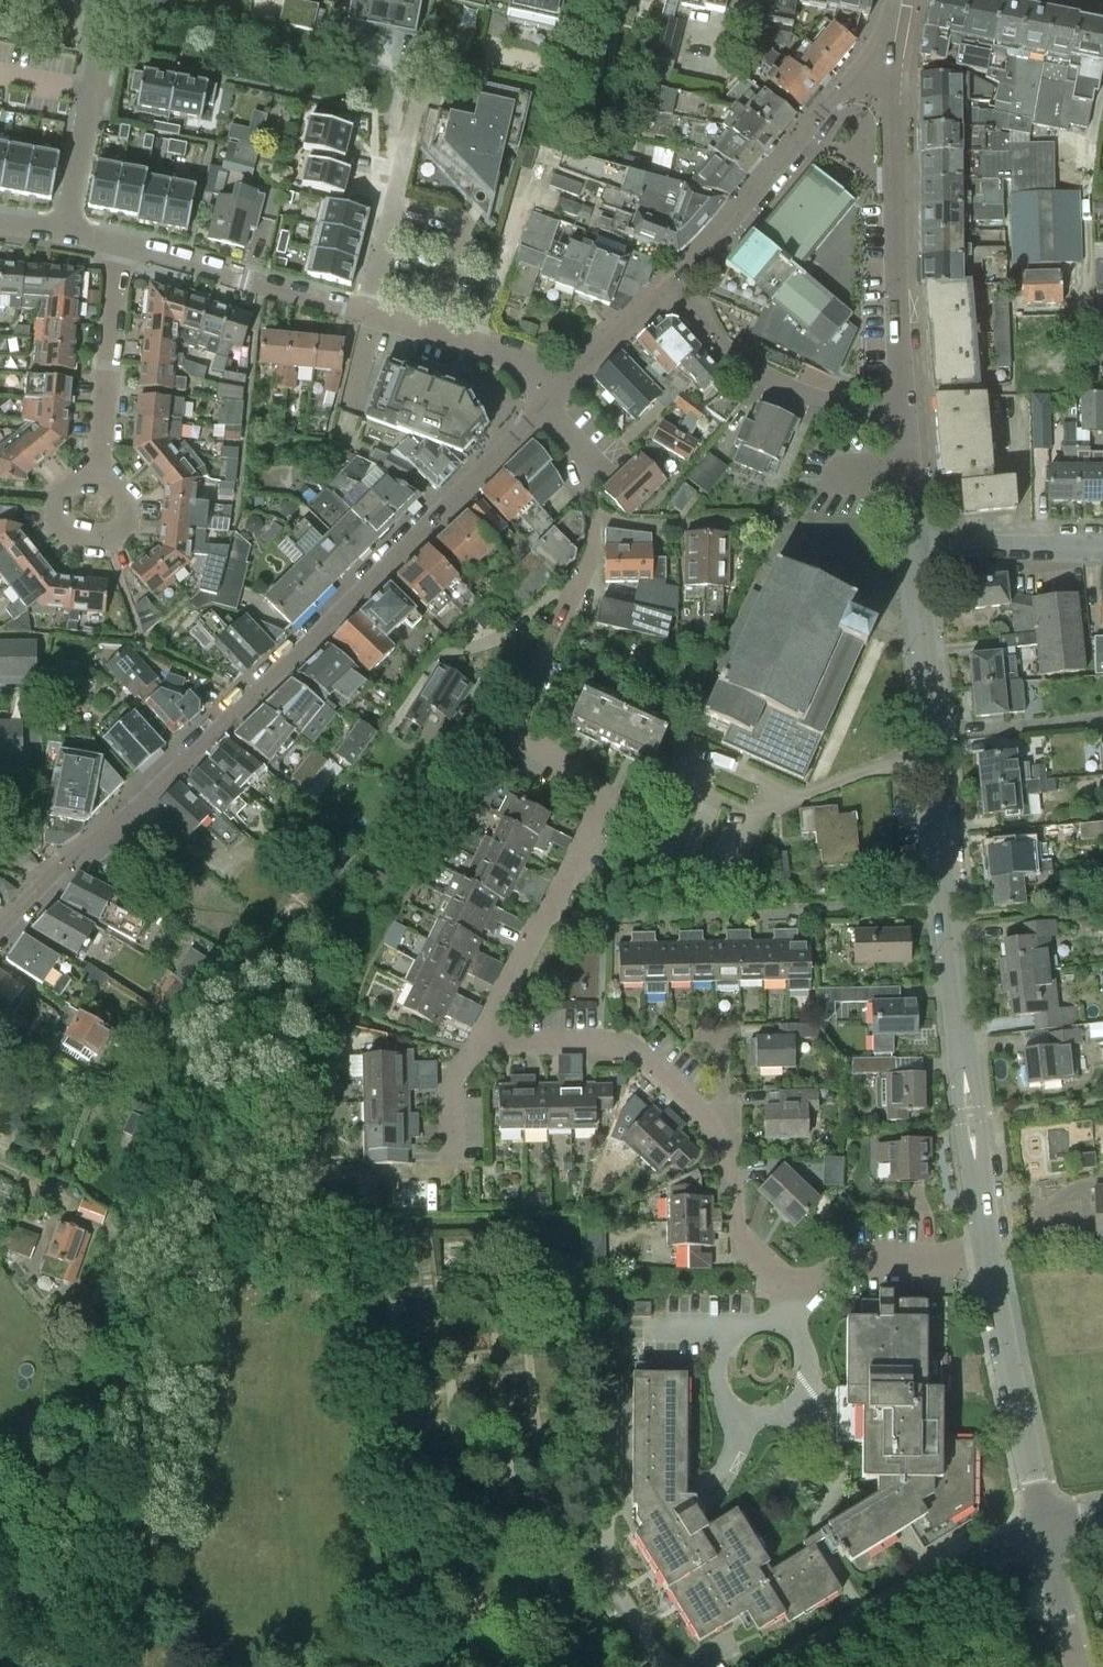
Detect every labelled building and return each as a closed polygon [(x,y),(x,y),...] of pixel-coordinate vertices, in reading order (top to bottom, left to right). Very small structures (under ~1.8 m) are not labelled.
[(312,32),(314,23),(321,25),(324,12),(317,11),(318,6),(289,0),(284,0),(279,25),(312,32)] [(350,12),(351,17),(353,21),(360,24),(414,35),(421,0),(352,0),(350,12)] [(483,10),(486,0),(452,0),(451,3),(483,10)] [(483,10),(488,11),(509,15),(507,22),(554,33),(556,26),(558,27),(564,0),(486,0),(483,10)] [(651,56),(674,61),(684,24),(673,21),(679,0),(666,0),(661,18),(651,56)] [(704,11),(707,0),(683,0),(681,7),(704,11)] [(704,11),(724,15),(727,0),(707,0),(704,11)] [(797,5),(798,0),(760,0),(756,20),(793,27),(797,5)] [(825,10),(827,0),(798,0),(797,5),(825,10)] [(825,10),(834,12),(833,21),(853,39),(860,17),(868,19),(872,0),(827,0),(825,10)] [(968,0),(931,0),(930,8),(951,12),(941,63),(952,67),(955,68),(968,0)] [(995,3),(981,0),(968,0),(955,68),(984,74),(988,54),(985,53),(995,3)] [(1014,60),(1017,60),(1026,9),(995,3),(985,53),(988,54),(1014,60)] [(621,26),(621,27),(632,30),(636,7),(626,5),(625,8),(621,26)] [(941,63),(951,12),(930,8),(920,59),(920,71),(935,71),(937,62),(941,63)] [(1008,114),(1006,131),(1008,132),(1009,145),(1027,145),(1027,136),(1030,126),(1052,14),(1026,9),(1017,60),(1014,60),(1014,64),(1012,88),(1010,104),(1008,114)] [(1057,131),(1078,19),(1052,14),(1030,126),(1057,131)] [(1057,131),(1067,133),(1068,126),(1086,130),(1090,107),(1092,106),(1094,96),(1096,97),(1102,61),(1102,24),(1078,19),(1057,131)] [(833,27),(813,51),(835,69),(854,46),(833,27)] [(769,32),(760,42),(770,44),(773,41),(782,48),(792,36),(791,36),(769,32)] [(804,44),(788,64),(819,89),(835,69),(813,51),(804,44)] [(819,89),(788,64),(781,58),(766,49),(753,46),(745,65),(761,71),(764,65),(772,72),(764,81),(801,111),(819,89)] [(651,56),(645,77),(668,83),(674,61),(651,56)] [(176,78),(144,72),(143,75),(134,74),(130,92),(139,93),(135,113),(168,120),(169,115),(176,78)] [(920,95),(920,99),(976,100),(986,100),(991,90),(958,75),(920,75),(920,95)] [(794,119),(763,94),(742,77),(725,98),(734,104),(779,137),(794,119)] [(176,78),(169,115),(201,121),(204,106),(212,107),(216,86),(176,78)] [(996,83),(993,101),(1010,104),(1012,88),(996,83)] [(426,108),(418,146),(469,200),(483,144),(518,152),(531,95),(481,84),(473,119),(426,108)] [(652,89),(645,115),(726,130),(762,158),(779,137),(734,104),(720,102),(719,105),(711,103),(712,100),(652,89)] [(19,93),(10,91),(7,104),(16,106),(19,93)] [(25,108),(27,95),(19,93),(16,106),(25,108)] [(920,99),(920,128),(983,128),(990,128),(1006,131),(1008,114),(991,111),(976,110),(976,100),(920,99)] [(69,102),(60,101),(57,114),(66,115),(69,102)] [(993,101),(991,111),(1008,114),(1010,104),(993,101)] [(665,146),(672,147),(714,155),(745,178),(762,158),(726,130),(645,115),(640,134),(666,139),(665,146)] [(312,119),(304,149),(312,151),(326,155),(324,165),(339,169),(341,159),(343,159),(351,129),(312,119)] [(152,131),(165,133),(167,124),(154,121),(152,131)] [(167,124),(165,133),(179,136),(181,126),(167,124)] [(263,134),(249,130),(231,125),(227,139),(260,148),(263,134)] [(129,128),(120,127),(118,140),(127,141),(129,128)] [(920,128),(920,130),(921,130),(921,154),(982,153),(1009,154),(1009,145),(1008,132),(1006,131),(990,128),(983,128),(920,128)] [(153,138),(144,136),(142,149),(151,151),(153,138)] [(169,141),(166,154),(175,155),(177,143),(169,141)] [(177,143),(175,155),(184,157),(186,144),(177,143)] [(221,170),(251,177),(258,151),(229,144),(221,170)] [(9,147),(0,145),(0,192),(1,191),(9,147)] [(1027,145),(1009,145),(1009,154),(1009,179),(1009,183),(1009,194),(1055,194),(1054,145),(1027,145)] [(519,168),(530,172),(536,150),(525,146),(519,168)] [(25,196),(34,151),(9,147),(1,191),(25,196)] [(672,147),(665,182),(727,201),(745,178),(714,155),(672,147)] [(51,201),(59,156),(34,151),(25,196),(51,201)] [(312,151),(303,186),(343,196),(349,172),(339,169),(324,165),(326,155),(312,151)] [(921,154),(920,154),(920,180),(1009,179),(1009,154),(982,153),(921,154)] [(557,171),(610,190),(646,204),(654,199),(701,218),(709,220),(714,207),(712,206),(714,201),(723,203),(724,202),(725,203),(727,201),(665,182),(637,175),(620,170),(563,154),(557,171)] [(623,159),(620,170),(637,175),(640,163),(623,159)] [(113,213),(122,168),(96,163),(87,208),(113,213)] [(146,178),(147,173),(122,168),(113,213),(137,218),(136,222),(138,223),(146,178)] [(854,203),(812,168),(755,237),(751,234),(724,267),(734,275),(731,278),(730,278),(729,279),(731,280),(726,290),(766,308),(769,305),(770,305),(786,318),(775,344),(834,371),(852,332),(843,326),(851,316),(796,271),(804,261),(807,263),(808,262),(807,260),(854,203)] [(553,175),(549,187),(578,198),(583,186),(553,175)] [(161,228),(170,183),(146,178),(138,223),(161,228)] [(1003,207),(1002,183),(1009,183),(1009,179),(920,180),(921,207),(1003,207)] [(598,185),(587,181),(584,190),(595,194),(598,185)] [(187,233),(196,188),(170,183),(161,228),(187,233)] [(218,196),(207,240),(243,249),(249,229),(256,231),(265,196),(236,189),(234,200),(218,196)] [(616,213),(614,218),(632,225),(635,217),(639,215),(686,232),(685,234),(694,238),(699,224),(697,223),(699,218),(701,219),(701,218),(654,199),(646,204),(610,190),(609,192),(605,193),(601,202),(604,205),(603,208),(616,213)] [(291,204),(293,194),(285,191),(282,202),(291,204)] [(1055,194),(1009,194),(1010,264),(1078,263),(1077,193),(1055,194)] [(555,210),(576,218),(580,207),(559,199),(555,210)] [(369,213),(320,200),(301,275),(350,287),(369,213)] [(1099,202),(1094,202),(1094,212),(1099,212),(1099,215),(1102,215),(1102,202),(1099,202)] [(1003,222),(1003,207),(921,207),(921,233),(970,233),(970,222),(1003,222)] [(541,272),(542,269),(545,261),(583,275),(584,273),(621,286),(619,292),(632,297),(635,294),(639,284),(644,286),(653,263),(628,254),(626,260),(571,240),(568,249),(552,243),(559,224),(532,214),(514,262),(541,272)] [(632,225),(614,218),(612,223),(600,218),(595,230),(609,235),(611,230),(635,239),(637,243),(646,246),(649,244),(660,248),(659,250),(663,251),(663,250),(669,255),(676,255),(682,241),(679,240),(681,235),(685,235),(685,234),(686,232),(639,215),(635,217),(632,225)] [(284,255),(290,234),(281,232),(276,253),(284,255)] [(970,249),(970,233),(921,233),(921,259),(979,258),(1004,258),(1005,249),(970,249)] [(921,286),(924,286),(961,284),(961,269),(970,269),(971,267),(979,267),(979,258),(921,259),(921,286)] [(545,261),(542,269),(558,275),(554,284),(575,292),(574,295),(579,297),(578,299),(589,302),(589,301),(609,308),(609,307),(618,310),(629,298),(631,299),(632,297),(619,292),(621,286),(584,273),(583,275),(545,261)] [(10,297),(9,310),(20,311),(21,298),(23,267),(0,265),(0,296),(10,297)] [(21,298),(20,311),(34,312),(35,299),(47,300),(47,295),(49,269),(23,267),(21,298)] [(49,269),(47,295),(78,298),(81,271),(49,269)] [(1021,273),(1021,305),(1062,305),(1061,272),(1021,273)] [(961,284),(924,286),(933,391),(950,390),(977,387),(967,284),(961,284)] [(150,286),(147,319),(178,322),(177,327),(180,328),(183,297),(150,286)] [(185,297),(183,297),(180,328),(183,329),(188,347),(194,349),(195,346),(208,305),(195,300),(197,291),(188,288),(185,297)] [(89,289),(88,301),(98,301),(99,290),(89,289)] [(47,300),(45,321),(76,324),(78,298),(47,295),(47,300)] [(992,298),(993,368),(1008,368),(1007,298),(992,298)] [(87,302),(86,313),(97,314),(97,302),(87,302)] [(230,311),(208,305),(195,346),(205,350),(204,352),(215,356),(230,311)] [(215,356),(211,368),(222,372),(231,345),(241,348),(251,318),(230,311),(215,356)] [(147,319),(145,342),(175,345),(177,327),(178,322),(147,319)] [(654,362),(649,366),(662,375),(664,373),(667,377),(679,366),(703,392),(721,376),(698,350),(699,349),(676,322),(675,321),(666,320),(666,322),(654,332),(650,328),(635,342),(654,362)] [(38,321),(35,344),(43,345),(74,349),(76,324),(45,321),(38,321)] [(522,324),(518,336),(533,341),(537,329),(522,324)] [(12,339),(29,340),(30,328),(16,327),(12,339)] [(274,389),(283,390),(289,337),(262,334),(259,365),(279,367),(278,373),(276,372),(274,389)] [(293,368),(313,370),(315,339),(289,337),(283,390),(293,391),(295,374),(293,374),(293,368)] [(315,339),(313,370),(331,372),(330,378),(328,377),(325,392),(335,395),(340,373),(343,342),(315,339)] [(145,342),(142,364),(173,368),(181,369),(189,378),(202,382),(206,369),(182,362),(183,356),(174,355),(175,345),(145,342)] [(74,349),(43,345),(35,344),(33,368),(71,371),(74,349)] [(662,375),(649,366),(640,374),(622,355),(595,381),(633,422),(671,385),(660,377),(662,375)] [(385,362),(363,419),(411,437),(464,456),(490,429),(489,427),(494,425),(476,389),(469,393),(385,362)] [(173,368),(142,364),(140,388),(183,392),(185,380),(172,379),(173,368)] [(223,380),(234,382),(236,370),(225,368),(223,380)] [(236,370),(234,382),(244,384),(246,372),(236,370)] [(676,375),(671,382),(681,390),(687,382),(676,375)] [(25,376),(23,401),(68,405),(71,381),(25,376)] [(224,400),(224,402),(243,404),(243,401),(242,401),(243,390),(218,385),(216,399),(224,400)] [(718,397),(703,409),(725,424),(740,406),(725,391),(718,397)] [(681,393),(672,405),(687,416),(678,432),(689,438),(698,424),(699,425),(708,413),(681,393)] [(1079,431),(1102,431),(1102,393),(1078,394),(1079,431)] [(984,394),(934,398),(941,477),(959,476),(963,515),(1016,511),(1013,480),(991,482),(984,394)] [(1032,396),(1034,447),(1048,446),(1046,395),(1032,396)] [(139,397),(137,419),(180,423),(183,402),(139,397)] [(23,401),(21,420),(35,425),(66,428),(68,405),(23,401)] [(243,404),(224,402),(223,411),(220,411),(219,424),(242,425),(243,404)] [(785,417),(784,419),(756,407),(732,463),(763,476),(770,459),(779,463),(793,432),(794,432),(799,422),(785,417)] [(137,419),(135,442),(152,445),(156,449),(166,442),(179,442),(180,423),(137,419)] [(296,424),(285,423),(283,435),(295,436),(296,424)] [(652,443),(684,461),(686,462),(697,443),(689,438),(678,432),(662,423),(652,443)] [(35,428),(23,437),(31,448),(40,442),(50,454),(65,443),(66,428),(35,425),(35,428)] [(226,425),(225,439),(240,440),(241,426),(226,425)] [(1,445),(6,451),(15,461),(23,455),(33,468),(50,454),(40,442),(31,448),(23,437),(18,432),(1,445)] [(374,450),(368,463),(390,474),(405,481),(412,468),(436,491),(460,466),(459,465),(467,457),(464,456),(411,437),(409,441),(407,439),(395,451),(394,451),(388,456),(374,450)] [(135,442),(134,450),(148,467),(158,459),(167,470),(181,460),(191,453),(183,444),(174,451),(166,442),(156,449),(152,445),(135,442)] [(684,461),(652,443),(645,449),(680,468),(684,461)] [(1049,502),(1077,502),(1077,443),(1063,443),(1063,468),(1049,468),(1049,473),(1045,473),(1045,483),(1049,483),(1049,502)] [(1077,502),(1102,502),(1102,468),(1102,464),(1102,455),(1090,455),(1090,443),(1077,443),(1077,502)] [(221,444),(220,456),(238,456),(239,445),(221,444)] [(0,446),(0,479),(27,482),(28,473),(33,468),(23,455),(15,461),(6,451),(1,445),(0,446)] [(325,459),(334,468),(348,454),(338,447),(325,459)] [(503,472),(539,509),(562,487),(548,463),(549,462),(535,447),(527,447),(502,471),(503,472)] [(158,459),(148,467),(162,485),(176,473),(184,484),(197,481),(207,478),(204,468),(191,453),(181,460),(167,470),(158,459)] [(688,480),(707,495),(727,469),(708,454),(688,480)] [(601,491),(628,518),(665,482),(639,455),(601,491)] [(228,457),(226,480),(236,481),(238,458),(228,457)] [(357,458),(339,475),(362,487),(396,522),(420,497),(387,479),(390,474),(368,463),(357,458)] [(308,477),(316,485),(331,471),(322,462),(308,477)] [(521,517),(535,531),(544,540),(556,527),(539,509),(503,472),(489,486),(518,514),(521,517)] [(165,489),(164,501),(195,503),(197,481),(184,484),(176,473),(162,485),(165,489)] [(339,475),(320,494),(323,497),(327,494),(376,541),(396,522),(362,487),(339,475)] [(220,481),(219,496),(232,497),(233,482),(220,481)] [(508,524),(518,514),(489,486),(480,495),(508,524)] [(669,505),(680,514),(696,494),(684,486),(669,505)] [(305,509),(330,534),(356,561),(376,541),(327,494),(323,497),(320,494),(305,509)] [(299,506),(289,499),(277,514),(287,522),(299,506)] [(164,501),(162,521),(182,523),(181,528),(205,530),(227,533),(229,522),(206,520),(208,504),(195,503),(164,501)] [(482,502),(438,542),(466,572),(470,576),(478,569),(481,573),(502,553),(492,543),(499,536),(505,543),(507,541),(524,560),(535,549),(525,540),(517,532),(513,536),(482,502)] [(524,560),(496,589),(520,613),(554,577),(554,576),(560,570),(561,571),(568,565),(570,565),(574,561),(575,553),(572,550),(582,539),(583,527),(580,516),(569,513),(556,527),(544,540),(535,549),(524,560)] [(179,553),(207,556),(208,552),(234,559),(236,537),(234,535),(230,545),(204,544),(205,530),(181,528),(182,523),(162,521),(160,542),(180,544),(179,553)] [(260,537),(269,544),(281,529),(272,521),(260,537)] [(303,521),(282,542),(303,562),(329,588),(356,561),(330,534),(323,541),(303,521)] [(9,549),(11,551),(25,540),(21,535),(22,527),(0,525),(0,557),(9,549)] [(525,540),(535,549),(544,540),(535,531),(525,540)] [(604,532),(605,584),(665,582),(664,560),(650,560),(650,537),(604,532)] [(685,535),(684,588),(685,588),(685,601),(705,601),(705,588),(706,588),(707,535),(685,535)] [(705,601),(705,617),(722,617),(722,588),(728,588),(729,536),(707,535),(706,588),(705,588),(705,601)] [(199,590),(188,601),(195,609),(211,603),(235,610),(252,551),(236,537),(234,559),(208,552),(207,556),(203,576),(199,590)] [(8,587),(27,571),(25,568),(39,557),(25,540),(11,551),(9,549),(0,557),(0,578),(8,587)] [(199,575),(203,576),(207,556),(179,553),(180,544),(160,542),(160,548),(149,557),(160,571),(163,568),(172,577),(189,563),(199,575)] [(428,549),(412,564),(417,570),(420,567),(433,581),(431,584),(450,604),(460,614),(475,599),(428,549)] [(175,581),(172,577),(163,568),(160,571),(149,557),(147,558),(146,556),(143,556),(137,561),(137,563),(138,565),(131,571),(150,594),(160,586),(163,590),(175,581)] [(19,600),(5,610),(14,621),(27,611),(29,610),(30,609),(47,595),(39,585),(53,574),(39,557),(25,568),(27,571),(8,587),(19,600)] [(294,571),(283,581),(309,608),(329,588),(303,562),(294,571)] [(716,686),(703,715),(729,726),(721,745),(744,755),(802,781),(822,739),(862,647),(865,649),(874,629),(848,617),(856,599),(817,582),(775,563),(724,678),(721,677),(716,686)] [(417,570),(412,564),(403,572),(396,579),(434,619),(450,604),(431,584),(433,581),(420,567),(417,570)] [(47,595),(30,609),(31,614),(54,616),(55,609),(69,610),(72,580),(56,578),(53,574),(39,585),(47,595)] [(1036,636),(1037,647),(1041,677),(1084,673),(1076,595),(1032,600),(1007,595),(1005,576),(966,581),(969,611),(1008,606),(1008,613),(1012,614),(1014,638),(1036,636)] [(72,580),(69,610),(67,630),(75,631),(77,623),(78,623),(79,611),(104,614),(107,584),(72,580)] [(309,608),(283,581),(264,599),(291,626),(309,608)] [(388,587),(373,601),(397,626),(398,625),(399,626),(404,621),(410,628),(420,619),(413,611),(412,612),(388,587)] [(134,607),(143,636),(162,619),(145,598),(134,607)] [(373,601),(359,616),(384,641),(399,626),(398,625),(397,626),(373,601)] [(596,626),(667,640),(672,616),(601,601),(596,626)] [(485,608),(474,618),(483,628),(495,618),(485,608)] [(197,626),(188,634),(203,650),(207,651),(214,643),(215,645),(214,646),(242,675),(272,647),(272,646),(284,634),(263,623),(256,629),(245,617),(234,628),(227,620),(222,624),(210,610),(203,617),(201,615),(193,622),(197,626)] [(27,611),(14,621),(5,628),(5,630),(29,633),(27,611)] [(384,641),(359,616),(334,640),(368,676),(393,651),(384,641)] [(1095,635),(1096,673),(1102,673),(1102,635),(1095,635)] [(1000,651),(1037,647),(1036,636),(1014,638),(999,639),(1000,651)] [(36,679),(36,643),(0,643),(0,679),(36,679)] [(180,693),(184,681),(167,675),(162,687),(126,647),(105,665),(134,699),(137,696),(173,737),(198,714),(199,707),(189,696),(186,698),(182,693),(180,693)] [(327,647),(313,660),(358,695),(365,687),(351,676),(355,672),(327,647)] [(1000,654),(969,657),(972,688),(1018,683),(1015,658),(1001,659),(1000,654)] [(313,660),(299,674),(314,686),(329,697),(344,708),(358,695),(313,660)] [(405,718),(418,726),(429,709),(434,712),(435,711),(448,719),(469,684),(438,665),(405,718)] [(47,706),(72,709),(74,670),(51,668),(47,706)] [(292,681),(262,710),(292,733),(298,738),(299,735),(311,745),(334,717),(330,714),(333,710),(324,703),(329,697),(314,686),(308,694),(292,681)] [(973,691),(970,691),(972,712),(975,711),(975,718),(1006,716),(1006,715),(1022,714),(1019,683),(1018,683),(972,688),(973,691)] [(568,727),(651,764),(669,724),(586,687),(568,727)] [(104,739),(104,740),(133,772),(162,747),(132,714),(124,706),(96,730),(104,739)] [(292,733),(262,710),(235,736),(268,763),(279,750),(285,755),(292,745),(287,741),(292,733)] [(22,758),(22,722),(0,723),(0,759),(22,758)] [(336,757),(350,767),(375,733),(360,723),(336,757)] [(30,730),(30,745),(41,745),(41,730),(30,730)] [(50,730),(49,736),(74,739),(75,733),(50,730)] [(55,771),(46,817),(68,822),(67,829),(81,832),(83,824),(89,821),(89,819),(90,819),(123,785),(101,761),(60,752),(61,745),(48,742),(47,750),(46,750),(44,768),(55,771)] [(228,742),(208,761),(242,794),(243,795),(247,790),(244,787),(262,768),(228,742)] [(328,762),(313,749),(291,777),(306,789),(328,762)] [(979,758),(982,786),(1045,778),(1043,764),(1027,766),(1027,761),(1014,762),(1013,755),(1009,755),(1008,751),(998,752),(998,756),(979,758)] [(208,761),(181,785),(210,813),(214,809),(220,815),(242,794),(208,761)] [(1045,778),(982,786),(985,815),(1003,813),(1004,817),(1028,815),(1026,795),(1046,792),(1045,781),(1045,778)] [(1054,780),(1045,781),(1046,792),(1056,791),(1054,780)] [(210,813),(181,785),(154,809),(185,840),(200,825),(226,850),(241,835),(220,815),(214,809),(210,813)] [(495,815),(503,819),(548,842),(553,831),(546,828),(545,824),(549,815),(506,793),(495,815)] [(836,807),(798,810),(800,835),(815,834),(816,853),(820,852),(821,868),(859,865),(855,815),(837,816),(836,807)] [(68,822),(46,817),(45,843),(60,846),(81,832),(67,829),(68,822)] [(503,819),(492,841),(527,859),(531,851),(535,849),(542,853),(548,842),(503,819)] [(1080,843),(1102,840),(1102,823),(1078,827),(1080,843)] [(484,837),(473,858),(527,885),(532,874),(525,870),(523,866),(527,859),(492,841),(484,837)] [(988,849),(991,879),(1021,876),(1051,873),(1050,859),(1040,860),(1038,844),(988,849)] [(772,854),(776,881),(789,880),(786,853),(772,854)] [(473,858),(463,878),(471,882),(471,883),(498,897),(498,898),(505,902),(510,893),(514,892),(521,896),(527,885),(473,858)] [(379,870),(374,876),(384,884),(390,877),(379,870)] [(1021,876),(991,879),(994,908),(1024,905),(1022,888),(1053,885),(1051,873),(1021,876)] [(146,923),(109,904),(115,892),(81,875),(62,903),(135,942),(146,923)] [(311,877),(294,898),(309,911),(327,890),(311,877)] [(463,878),(452,900),(497,923),(503,912),(495,909),(494,905),(498,898),(498,897),(471,883),(471,882),(463,878)] [(444,896),(433,919),(437,921),(445,924),(477,940),(477,939),(481,932),(485,930),(492,934),(497,923),(452,900),(444,896)] [(31,930),(87,964),(88,963),(83,959),(101,931),(56,905),(31,930)] [(437,921),(427,941),(435,945),(480,968),(485,957),(478,953),(477,949),(481,941),(477,939),(477,940),(445,924),(437,921)] [(999,961),(1000,977),(1053,970),(1049,938),(1056,937),(1054,922),(1023,925),(1024,940),(1003,942),(1005,960),(999,961)] [(749,931),(737,932),(738,982),(762,982),(761,942),(753,943),(750,940),(749,931)] [(761,942),(762,982),(786,981),(785,931),(773,931),(773,939),(770,942),(761,942)] [(785,931),(786,981),(787,981),(787,991),(810,991),(810,981),(810,941),(800,942),(797,939),(797,931),(785,931)] [(853,932),(854,964),(909,963),(909,931),(853,932)] [(690,933),(691,983),(714,983),(714,943),(705,943),(702,941),(702,932),(690,933)] [(714,943),(714,983),(715,983),(715,993),(739,992),(738,982),(737,932),(725,932),(725,940),(722,943),(714,943)] [(642,934),(643,984),(644,995),(667,995),(667,984),(666,944),(658,944),(655,942),(654,933),(642,934)] [(675,944),(666,944),(667,984),(691,983),(690,933),(678,933),(678,941),(675,944)] [(619,985),(643,984),(642,934),(630,934),(630,942),(627,945),(618,945),(619,985)] [(5,962),(59,996),(70,979),(60,972),(67,962),(60,958),(59,960),(22,936),(5,962)] [(435,945),(424,966),(460,984),(463,976),(467,975),(475,979),(480,968),(435,945)] [(193,984),(204,967),(187,956),(176,973),(193,984)] [(415,962),(404,983),(413,987),(459,1010),(464,999),(457,996),(456,992),(460,984),(424,966),(415,962)] [(109,978),(87,964),(80,975),(102,989),(109,978)] [(1053,970),(1000,977),(1002,992),(1008,992),(1011,1018),(1033,1016),(1035,1032),(1077,1027),(1075,1010),(1057,1012),(1053,970)] [(27,1000),(25,998),(28,995),(22,991),(23,989),(0,973),(0,1031),(8,1035),(14,1034),(20,1026),(19,1020),(12,1016),(19,1007),(21,1009),(27,1000)] [(174,974),(151,1004),(173,1020),(195,990),(174,974)] [(459,1010),(413,987),(403,1009),(438,1027),(442,1019),(446,1017),(453,1021),(459,1010)] [(867,989),(818,990),(818,1023),(826,1022),(835,1014),(834,1004),(867,1003),(867,989)] [(873,1054),(895,1054),(895,1037),(916,1036),(916,1001),(872,1002),(872,1037),(873,1054)] [(64,1004),(52,1028),(67,1037),(60,1049),(77,1060),(80,1056),(89,1062),(93,1055),(96,1057),(111,1032),(64,1004)] [(422,1024),(411,1018),(407,1026),(418,1031),(422,1024)] [(344,1020),(338,1035),(344,1038),(351,1036),(357,1032),(359,1025),(344,1020)] [(794,1039),(816,1039),(816,1025),(779,1026),(779,1038),(755,1039),(755,1040),(750,1040),(751,1068),(756,1068),(756,1069),(795,1069),(794,1039)] [(1051,1048),(1024,1051),(1027,1086),(1075,1081),(1072,1046),(1082,1045),(1081,1031),(1049,1035),(1051,1048)] [(362,1055),(362,1080),(417,1079),(417,1067),(409,1067),(406,1064),(406,1055),(392,1055),(392,1050),(379,1051),(379,1055),(362,1055)] [(910,1111),(924,1111),(923,1074),(898,1074),(897,1059),(851,1060),(851,1076),(886,1075),(887,1111),(888,1111),(889,1121),(906,1121),(906,1113),(910,1113),(910,1111)] [(581,1075),(570,1076),(571,1131),(595,1130),(595,1110),(611,1109),(610,1086),(585,1086),(582,1083),(581,1075)] [(625,1075),(615,1075),(616,1087),(625,1087),(625,1075)] [(534,1076),(522,1077),(523,1132),(547,1131),(546,1087),(538,1087),(534,1084),(534,1076)] [(554,1087),(546,1087),(547,1131),(571,1131),(570,1076),(558,1076),(558,1084),(554,1087)] [(523,1132),(522,1077),(510,1077),(510,1085),(507,1088),(498,1088),(499,1132),(523,1132)] [(362,1080),(362,1103),(406,1103),(406,1094),(409,1091),(417,1091),(417,1079),(362,1080)] [(780,1108),(765,1108),(765,1139),(806,1138),(806,1111),(816,1110),(816,1100),(826,1100),(825,1091),(780,1092),(780,1108)] [(362,1103),(363,1127),(418,1126),(418,1114),(410,1114),(407,1111),(406,1103),(362,1103)] [(620,1140),(638,1157),(676,1117),(668,1109),(662,1115),(657,1115),(651,1108),(620,1140)] [(134,1112),(123,1135),(146,1147),(157,1124),(134,1112)] [(676,1117),(638,1157),(656,1174),(670,1159),(681,1170),(697,1153),(680,1136),(679,1131),(685,1125),(676,1117)] [(418,1126),(363,1127),(364,1165),(407,1164),(407,1142),(410,1138),(418,1138),(418,1126)] [(902,1146),(877,1147),(877,1162),(889,1162),(890,1182),(925,1182),(924,1142),(902,1142),(902,1146)] [(1079,1155),(1080,1170),(1096,1169),(1094,1153),(1079,1155)] [(823,1157),(823,1168),(842,1169),(843,1158),(823,1157)] [(760,1193),(794,1226),(818,1201),(783,1168),(760,1193)] [(665,1184),(666,1223),(721,1222),(721,1210),(713,1210),(710,1207),(709,1198),(698,1198),(698,1187),(679,1187),(679,1178),(665,1184)] [(1094,1187),(1095,1238),(1102,1238),(1102,1187),(1094,1187)] [(81,1200),(74,1216),(96,1226),(103,1210),(81,1200)] [(28,1259),(38,1234),(4,1221),(0,1232),(0,1249),(28,1259)] [(721,1222),(666,1223),(667,1265),(706,1264),(706,1247),(710,1247),(710,1237),(713,1234),(721,1234),(721,1222)] [(58,1225),(42,1274),(73,1285),(82,1257),(78,1256),(85,1233),(58,1225)] [(1055,1244),(1042,1244),(1042,1258),(1055,1258),(1055,1244)] [(604,1266),(604,1253),(586,1254),(586,1266),(604,1266)] [(877,1302),(861,1303),(861,1319),(852,1320),(852,1390),(839,1390),(840,1427),(867,1427),(867,1480),(876,1480),(875,1496),(827,1526),(846,1558),(906,1523),(924,1550),(976,1517),(977,1476),(971,1476),(971,1445),(937,1443),(938,1393),(947,1393),(946,1356),(919,1356),(920,1303),(893,1302),(893,1293),(878,1293),(877,1302)] [(626,1317),(650,1318),(650,1304),(627,1303),(626,1317)] [(685,1497),(686,1375),(632,1375),(631,1508),(636,1508),(636,1521),(642,1532),(634,1537),(698,1642),(746,1613),(757,1632),(783,1616),(788,1624),(841,1591),(813,1545),(770,1572),(766,1565),(769,1564),(736,1510),(706,1528),(700,1518),(705,1515),(694,1498),(685,1497)]
